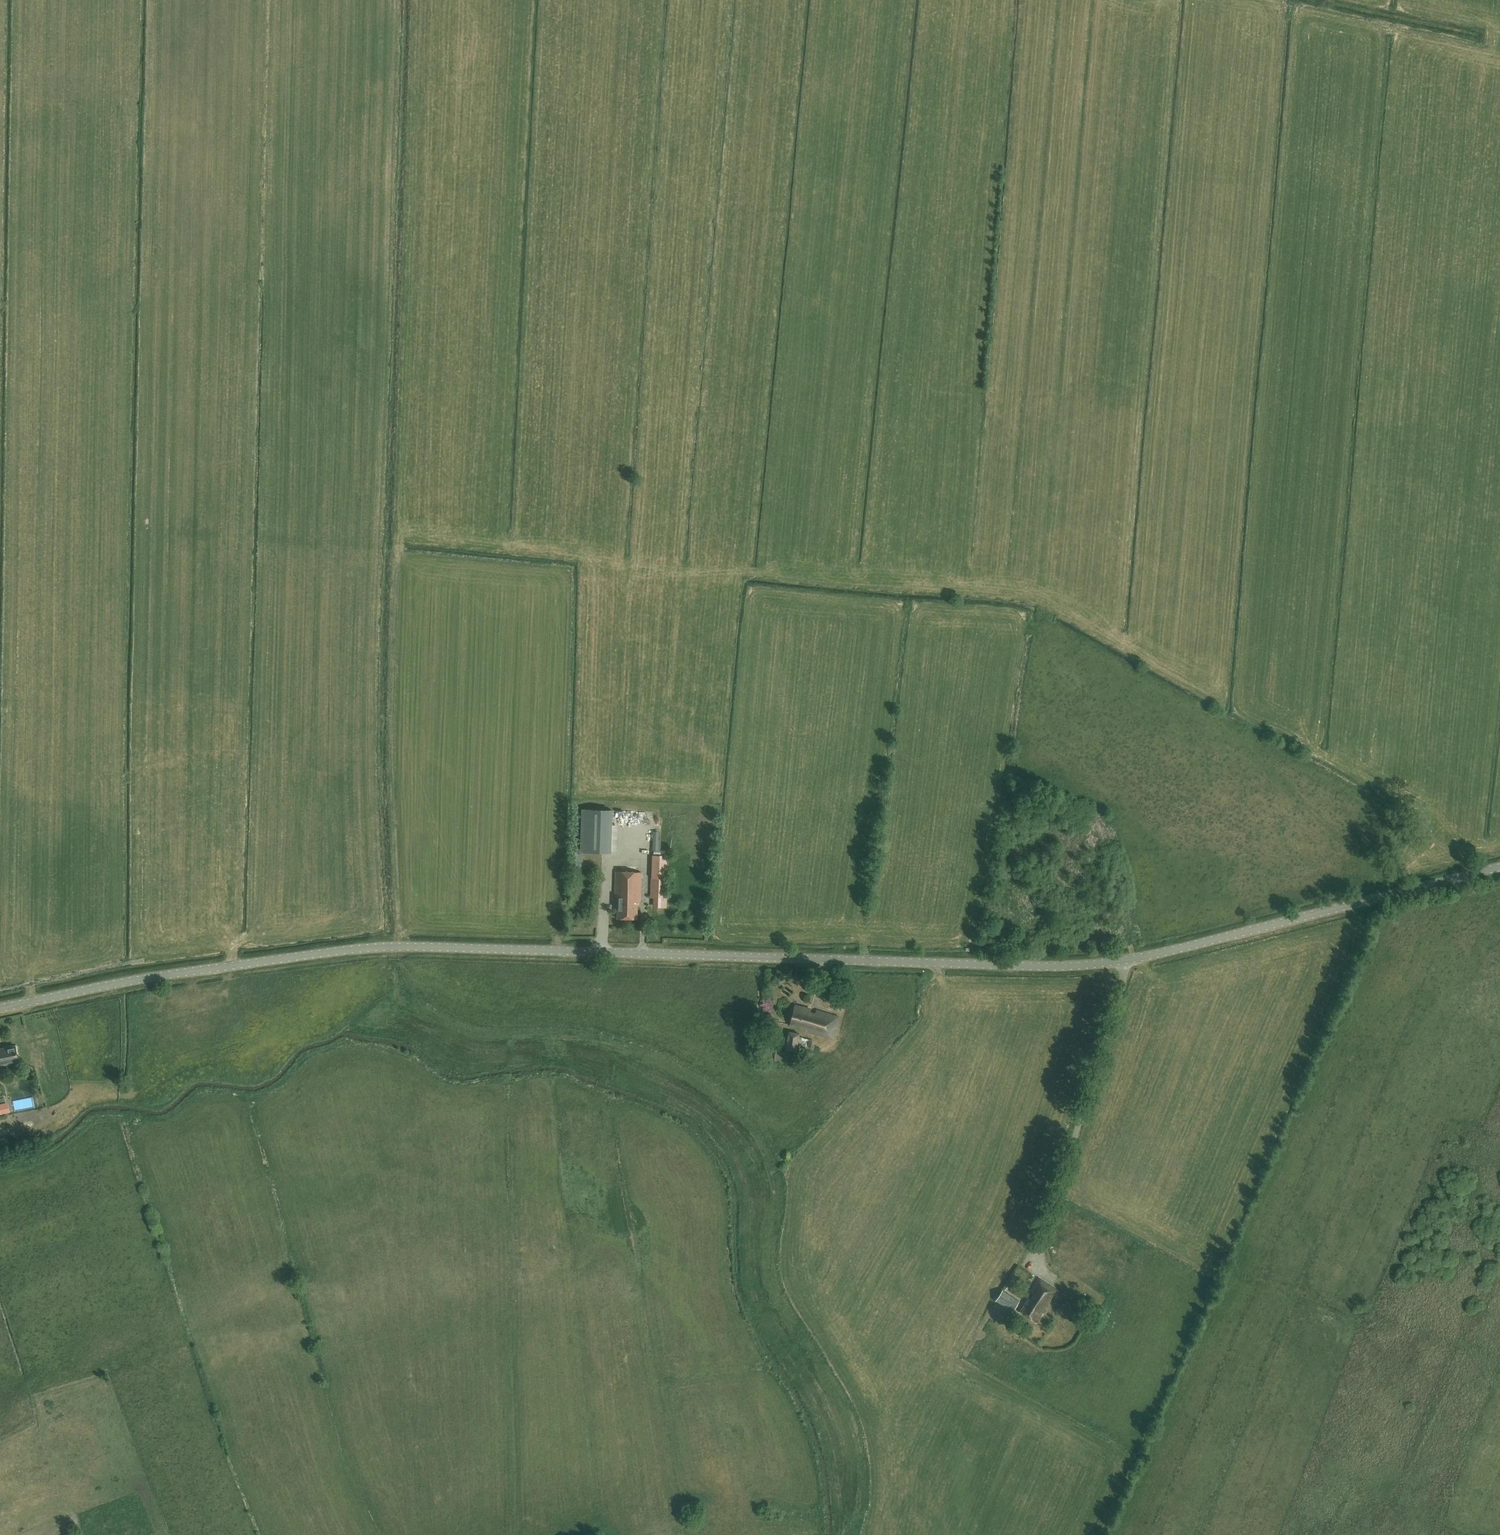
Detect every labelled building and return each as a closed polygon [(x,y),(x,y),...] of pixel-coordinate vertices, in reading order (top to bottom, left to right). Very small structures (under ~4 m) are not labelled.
[(610,810),(585,808),(583,852),(609,853),(610,810)] [(632,820),(631,829),(646,831),(647,822),(632,820)] [(666,898),(667,878),(667,855),(653,855),(652,878),(651,878),(650,897),(666,898)] [(618,904),(617,918),(637,918),(638,904),(639,904),(639,899),(640,899),(641,872),(615,871),(615,898),(617,898),(617,904),(618,904)] [(577,879),(577,887),(593,887),(592,878),(577,879)] [(817,984),(814,996),(821,998),(824,986),(817,984)] [(838,1018),(816,1011),(815,1013),(810,1011),(811,1009),(796,1005),(790,1025),(832,1038),(838,1018)] [(38,1034),(49,1032),(47,1023),(37,1024),(38,1034)] [(811,1049),(813,1039),(800,1035),(800,1032),(788,1030),(785,1050),(797,1052),(798,1046),(811,1049)] [(19,1061),(15,1046),(0,1049),(0,1065),(19,1061)] [(794,1063),(796,1053),(776,1049),(774,1060),(794,1063)] [(0,1104),(0,1114),(10,1112),(8,1103),(0,1104)] [(1033,1294),(1030,1299),(1028,1298),(1020,1311),(1037,1323),(1050,1303),(1048,1303),(1056,1290),(1039,1278),(1030,1292),(1033,1294)] [(1013,1312),(1015,1308),(1019,1301),(1002,1290),(996,1300),(1013,1312)]
